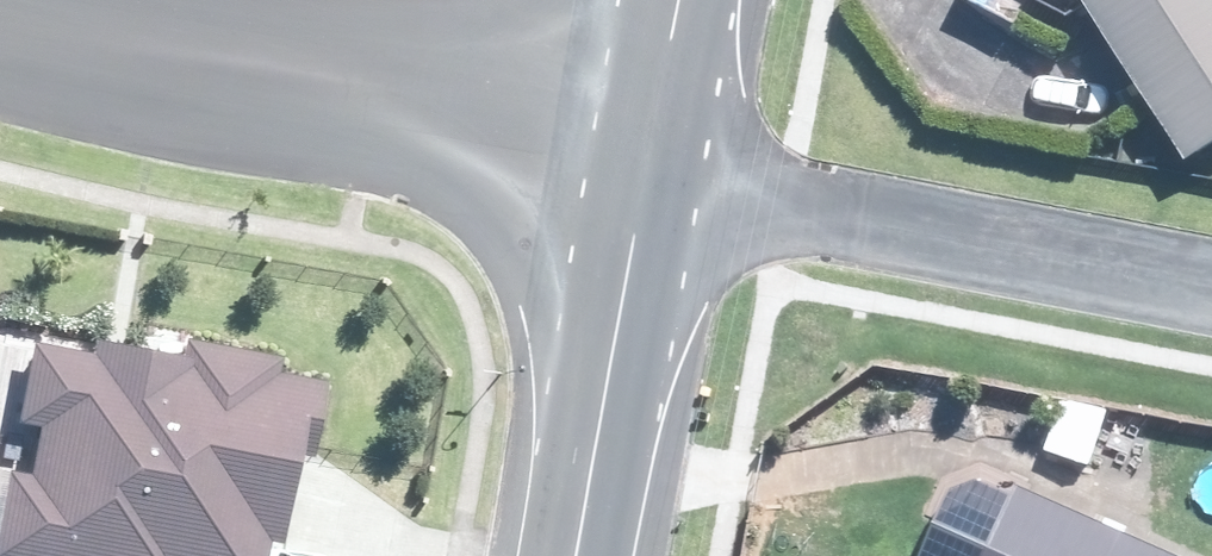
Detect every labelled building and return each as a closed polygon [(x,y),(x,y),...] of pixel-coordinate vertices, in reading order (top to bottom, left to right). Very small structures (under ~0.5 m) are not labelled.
[(1160,67),(1211,149),(1211,0),(1118,0),(1133,24),(1137,31),(1160,67)] [(311,451),(316,452),(321,429),(333,380),(302,373),(304,362),(203,338),(200,352),(107,342),(106,354),(39,347),(31,421),(45,423),(40,471),(9,467),(0,546),(0,554),(11,555),(271,555),(275,538),(290,542),(311,451)] [(1087,462),(1105,411),(1062,396),(1044,447),(1087,462)] [(1019,489),(1015,497),(992,488),(962,555),(1168,555),(1019,489)]
